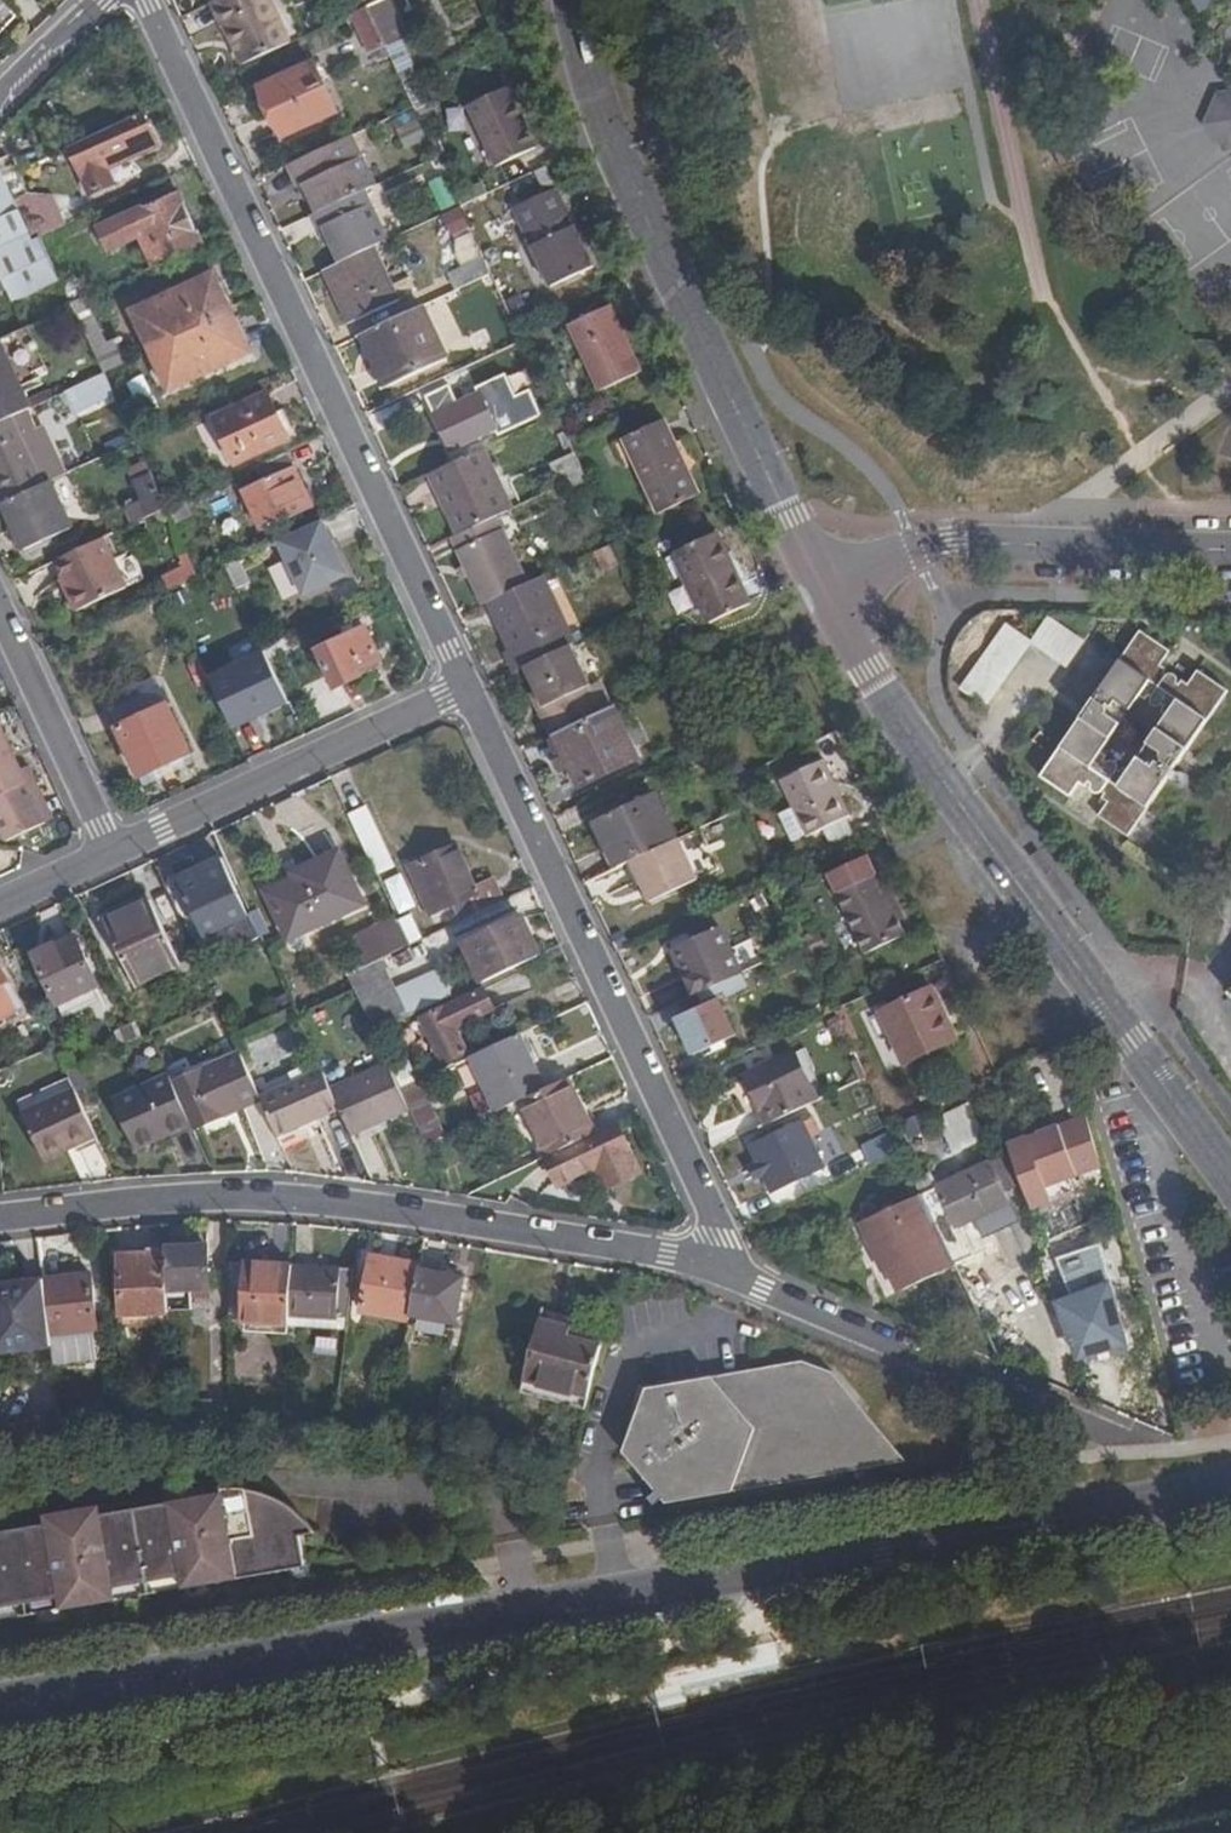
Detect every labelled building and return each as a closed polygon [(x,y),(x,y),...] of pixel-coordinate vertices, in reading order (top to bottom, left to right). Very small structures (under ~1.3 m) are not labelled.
[(12,11),(1,0),(0,0),(0,22),(12,11)] [(257,60),(290,45),(270,0),(221,0),(213,4),(227,34),(234,48),(247,42),(257,60)] [(351,17),(366,10),(361,0),(343,0),(351,17)] [(366,10),(384,49),(408,101),(425,92),(418,75),(402,40),(406,39),(389,0),(388,0),(376,4),(375,0),(361,0),(366,10)] [(1202,11),(1217,0),(1194,0),(1202,11)] [(369,56),(384,49),(366,10),(351,17),(369,56)] [(234,48),(243,66),(257,60),(247,42),(234,48)] [(374,67),(389,60),(384,49),(369,56),(374,67)] [(335,113),(313,65),(261,90),(274,117),(284,137),(335,113)] [(1219,90),(1202,119),(1223,154),(1230,153),(1230,89),(1219,90)] [(509,90),(469,109),(497,169),(538,150),(518,110),(509,90)] [(396,119),(409,150),(431,141),(417,110),(396,119)] [(151,134),(141,113),(69,147),(92,197),(116,187),(108,170),(156,147),(151,134)] [(325,242),(335,267),(372,250),(381,246),(359,194),(372,188),(351,139),(288,168),(295,183),(298,188),(301,187),(313,214),(310,216),(312,221),(317,231),(320,230),(325,242)] [(554,186),(547,169),(538,173),(546,190),(554,186)] [(42,222),(17,172),(2,179),(33,244),(41,240),(61,230),(55,216),(42,222)] [(2,179),(0,176),(0,275),(7,289),(11,296),(57,274),(41,240),(33,244),(2,179)] [(445,179),(434,184),(446,211),(458,205),(445,179)] [(570,217),(557,190),(543,196),(541,198),(516,209),(551,289),(594,268),(570,217)] [(139,238),(154,268),(203,246),(188,216),(177,194),(100,230),(110,251),(139,238)] [(437,220),(461,273),(484,262),(460,210),(437,220)] [(396,303),(372,250),(335,267),(326,271),(340,300),(351,324),(396,303)] [(449,279),(456,293),(490,277),(484,262),(461,273),(449,279)] [(132,314),(151,353),(231,315),(220,291),(213,275),(132,314)] [(73,280),(63,286),(73,307),(84,301),(73,280)] [(105,347),(84,301),(73,307),(93,351),(105,347)] [(625,337),(611,307),(572,325),(601,390),(642,372),(625,337)] [(446,362),(421,310),(363,337),(374,361),(386,389),(446,362)] [(240,335),(231,315),(151,353),(170,392),(249,354),(240,335)] [(115,342),(105,347),(93,351),(105,376),(127,365),(115,342)] [(14,419),(32,411),(0,344),(0,426),(14,419)] [(131,373),(127,365),(105,376),(108,383),(131,373)] [(147,414),(162,405),(144,376),(129,385),(147,414)] [(495,432),(498,437),(540,417),(527,391),(504,401),(495,382),(478,389),(479,396),(458,405),(450,390),(428,399),(441,428),(452,452),(495,432)] [(279,416),(268,395),(215,418),(234,464),(290,440),(279,416)] [(14,419),(0,426),(0,500),(2,505),(46,485),(14,419)] [(676,447),(664,420),(624,438),(660,514),(699,496),(676,447)] [(146,427),(133,433),(138,443),(151,437),(146,427)] [(449,504),(464,535),(497,519),(519,508),(491,449),(434,475),(449,504)] [(301,483),(288,455),(258,469),(265,483),(243,494),(263,534),(313,510),(301,483)] [(130,474),(136,486),(150,480),(153,478),(148,466),(130,474)] [(136,486),(152,519),(167,511),(168,511),(153,478),(150,480),(136,486)] [(72,529),(49,483),(46,485),(2,505),(16,533),(25,551),(72,529)] [(198,517),(191,500),(168,511),(176,527),(198,517)] [(469,577),(482,606),(489,603),(528,584),(497,519),(464,535),(452,540),(469,577)] [(332,542),(323,522),(279,542),(304,597),(348,577),(339,556),(332,542)] [(729,559),(718,535),(678,553),(712,624),(751,607),(729,559)] [(126,593),(103,542),(57,563),(67,586),(72,595),(68,597),(76,615),(126,593)] [(246,584),(236,562),(225,567),(235,589),(246,584)] [(174,592),(198,579),(191,564),(166,577),(174,592)] [(505,637),(521,671),(526,669),(570,648),(575,646),(544,577),(528,584),(489,603),(505,637)] [(1039,640),(1006,622),(965,693),(995,710),(1033,643),(1067,662),(1083,635),(1052,617),(1039,640)] [(381,664),(365,632),(318,652),(336,691),(354,682),(361,679),(358,674),(381,664)] [(1169,678),(1165,676),(1169,671),(1163,667),(1173,652),(1144,632),(1045,776),(1072,796),(1082,782),(1087,786),(1090,783),(1094,786),(1093,787),(1092,791),(1095,794),(1098,795),(1104,792),(1107,795),(1105,798),(1111,803),(1102,816),(1118,827),(1129,835),(1229,692),(1200,672),(1191,685),(1185,682),(1181,687),(1177,684),(1178,682),(1178,679),(1177,677),(1174,676),(1171,676),(1169,678)] [(590,687),(570,648),(526,669),(532,682),(538,693),(545,708),(584,690),(590,687)] [(265,653),(209,679),(234,731),(264,717),(290,705),(265,653)] [(190,757),(157,689),(108,712),(140,780),(165,768),(190,757)] [(529,697),(544,722),(589,701),(584,690),(545,708),(538,693),(529,697)] [(544,722),(552,741),(556,739),(598,719),(589,701),(544,722)] [(638,763),(613,712),(598,719),(556,739),(558,742),(570,768),(574,776),(582,791),(638,763)] [(0,732),(0,829),(7,843),(24,835),(45,825),(22,778),(27,776),(25,770),(20,773),(1,734),(0,732)] [(558,774),(570,768),(558,742),(549,746),(557,763),(553,765),(558,774)] [(193,767),(190,757),(165,768),(140,780),(145,789),(193,767)] [(839,790),(826,762),(783,782),(810,834),(851,816),(839,790)] [(607,846),(619,872),(634,865),(676,845),(654,798),(596,826),(607,846)] [(366,810),(349,818),(377,877),(394,869),(366,810)] [(651,901),(653,907),(696,887),(676,845),(634,865),(651,901)] [(452,911),(461,928),(506,906),(500,893),(496,884),(477,893),(455,849),(410,871),(434,920),(452,911)] [(362,907),(338,854),(315,864),(296,872),(300,881),(269,896),(288,942),(360,910),(359,907),(362,907)] [(877,876),(867,854),(827,873),(864,954),(906,934),(899,919),(887,896),(877,876)] [(247,918),(222,860),(200,870),(178,880),(204,938),(229,926),(247,918)] [(885,872),(877,876),(887,896),(899,919),(905,916),(885,872)] [(400,914),(416,908),(403,875),(387,881),(400,914)] [(766,903),(781,896),(781,895),(774,880),(759,887),(766,903)] [(102,915),(106,923),(123,915),(138,908),(135,900),(102,915)] [(168,970),(138,908),(123,915),(106,923),(133,985),(168,970)] [(462,946),(482,988),(547,958),(536,936),(526,915),(462,946)] [(409,919),(399,924),(402,931),(411,951),(422,946),(409,919)] [(387,938),(397,958),(411,951),(402,931),(387,938)] [(685,976),(697,1001),(743,979),(721,933),(674,953),(685,976)] [(31,953),(34,959),(37,958),(75,940),(73,934),(31,953)] [(100,989),(75,940),(37,958),(34,959),(57,1009),(100,989)] [(412,1021),(384,964),(350,980),(355,992),(376,1038),(412,1021)] [(15,1014),(1,990),(7,985),(0,972),(0,1023),(15,1014)] [(457,1033),(495,1016),(491,1007),(486,995),(424,1022),(444,1067),(467,1056),(457,1033)] [(943,1011),(936,995),(893,1015),(904,1041),(897,1043),(910,1069),(955,1049),(945,1030),(951,1027),(943,1011)] [(736,1039),(720,1006),(680,1024),(690,1044),(697,1058),(736,1039)] [(887,1017),(897,1043),(904,1041),(893,1015),(887,1017)] [(117,1033),(123,1047),(143,1037),(136,1023),(117,1033)] [(959,1047),(951,1027),(945,1030),(955,1049),(959,1047)] [(532,1066),(520,1040),(472,1062),(476,1069),(482,1082),(498,1118),(523,1106),(546,1095),(532,1066)] [(241,1052),(174,1082),(197,1130),(199,1135),(228,1122),(264,1105),(262,1100),(241,1052)] [(402,1053),(386,1060),(389,1068),(402,1095),(417,1088),(402,1053)] [(760,1103),(773,1128),(820,1106),(797,1058),(749,1082),(760,1103)] [(389,1068),(332,1093),(340,1111),(352,1137),(381,1125),(409,1113),(402,1095),(389,1068)] [(474,1087),(482,1082),(476,1069),(466,1073),(474,1087)] [(323,1073),(262,1100),(264,1105),(278,1138),(308,1125),(340,1111),(332,1093),(323,1073)] [(168,1142),(197,1130),(174,1082),(171,1075),(142,1088),(145,1097),(123,1107),(145,1152),(168,1142)] [(863,1117),(882,1109),(869,1083),(851,1091),(863,1117)] [(523,1106),(548,1160),(594,1138),(584,1118),(577,1103),(568,1085),(546,1095),(523,1106)] [(69,1155),(98,1142),(76,1095),(25,1118),(46,1166),(69,1155)] [(986,1144),(970,1110),(948,1120),(955,1134),(952,1135),(962,1155),(986,1144)] [(592,1116),(584,1118),(594,1138),(601,1135),(592,1116)] [(1029,1142),(1008,1148),(1031,1214),(1051,1207),(1046,1192),(1070,1184),(1101,1174),(1087,1124),(1059,1134),(1059,1131),(1041,1136),(1043,1139),(1030,1144),(1029,1142)] [(824,1174),(802,1127),(753,1149),(758,1161),(761,1166),(768,1180),(775,1196),(824,1174)] [(639,1176),(615,1128),(601,1135),(594,1138),(548,1160),(543,1162),(552,1181),(559,1196),(600,1176),(610,1171),(617,1186),(639,1176)] [(868,1149),(876,1168),(902,1156),(894,1136),(868,1149)] [(757,1186),(768,1180),(761,1166),(751,1172),(757,1186)] [(932,1182),(918,1189),(923,1201),(941,1238),(983,1219),(1011,1205),(992,1168),(937,1194),(932,1182)] [(607,1191),(617,1186),(610,1171),(600,1176),(607,1191)] [(1076,1199),(1070,1184),(1046,1192),(1051,1207),(1076,1199)] [(905,1297),(957,1271),(941,1238),(923,1201),(865,1228),(883,1268),(890,1266),(893,1273),(899,1284),(905,1297)] [(190,1251),(167,1252),(167,1256),(170,1314),(193,1312),(193,1300),(211,1300),(210,1250),(190,1251)] [(124,1316),(170,1314),(167,1256),(146,1257),(123,1258),(124,1316)] [(361,1314),(409,1324),(410,1318),(419,1273),(420,1268),(393,1263),(374,1259),(361,1314)] [(249,1266),(231,1266),(230,1321),(245,1323),(249,1266)] [(266,1325),(290,1327),(290,1318),(294,1269),(272,1268),(249,1266),(245,1323),(266,1325)] [(887,1277),(893,1273),(890,1266),(883,1268),(887,1277)] [(290,1318),(349,1321),(356,1273),(327,1271),(294,1269),(290,1318)] [(447,1279),(419,1273),(410,1318),(455,1327),(463,1283),(447,1279)] [(69,1281),(46,1283),(46,1289),(51,1329),(52,1338),(97,1333),(91,1279),(69,1281)] [(1074,1304),(1058,1311),(1073,1349),(1095,1339),(1098,1350),(1107,1346),(1122,1340),(1096,1279),(1069,1290),(1074,1304)] [(0,1295),(0,1347),(13,1346),(14,1350),(32,1348),(32,1343),(52,1341),(52,1338),(51,1329),(46,1289),(30,1291),(29,1285),(19,1286),(4,1288),(5,1294),(0,1295)] [(127,1326),(171,1323),(170,1314),(124,1316),(127,1326)] [(290,1328),(348,1332),(349,1321),(290,1318),(290,1327),(290,1328)] [(551,1325),(541,1322),(525,1383),(588,1401),(603,1351),(568,1340),(570,1331),(561,1328),(551,1325)] [(265,1336),(266,1325),(245,1323),(244,1334),(265,1336)] [(799,1365),(645,1394),(626,1457),(669,1506),(842,1474),(862,1412),(829,1376),(799,1365)] [(907,1463),(862,1412),(842,1474),(907,1463)] [(23,1605),(56,1599),(58,1611),(66,1609),(113,1601),(112,1588),(146,1582),(179,1576),(181,1588),(229,1580),(304,1567),(298,1536),(309,1534),(305,1523),(298,1513),(290,1504),(281,1497),(270,1491),(257,1486),(244,1483),(231,1482),(217,1482),(165,1491),(165,1501),(100,1512),(98,1503),(43,1513),(44,1521),(0,1530),(0,1609),(23,1605)] [(146,1582),(148,1594),(181,1588),(179,1576),(146,1582)] [(113,1601),(148,1594),(146,1582),(112,1588),(113,1601)] [(23,1605),(25,1617),(58,1611),(56,1599),(23,1605)] [(25,1617),(23,1605),(0,1609),(0,1621),(25,1617)]
